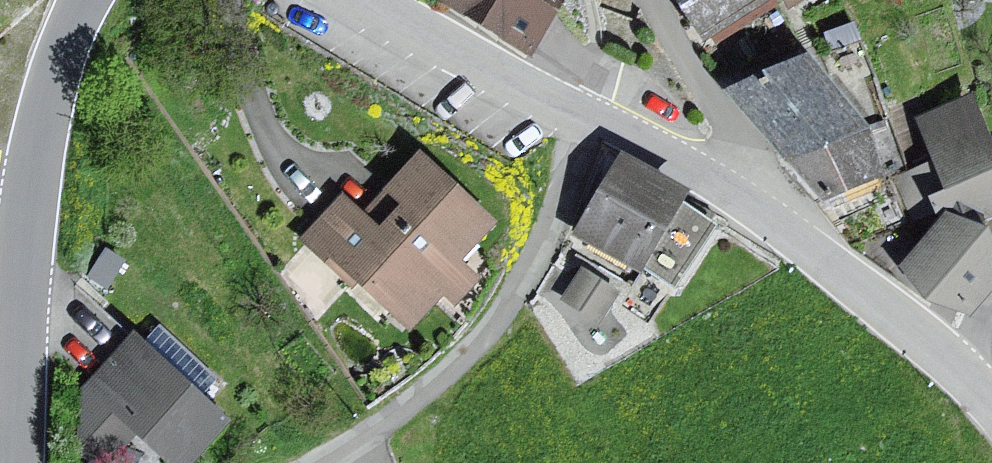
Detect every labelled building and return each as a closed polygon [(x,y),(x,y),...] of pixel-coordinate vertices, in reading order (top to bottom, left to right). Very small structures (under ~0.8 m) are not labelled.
[(531,46),(559,0),(454,0),(531,46)] [(774,0),(681,0),(707,45),(777,5),(774,0)] [(749,96),(775,134),(799,171),(823,196),(830,204),(882,181),(870,136),(812,65),(749,96)] [(975,104),(923,125),(953,197),(935,204),(942,222),(972,209),(977,221),(991,215),(991,145),(975,104)] [(690,197),(627,161),(583,239),(646,274),(690,197)] [(348,196),(309,242),(412,332),(447,292),(461,304),(478,285),(453,263),(489,223),(421,164),(374,218),(348,196)] [(952,225),(915,268),(973,317),(991,294),(991,259),(952,225)] [(568,291),(601,312),(623,277),(591,256),(568,291)] [(127,441),(137,430),(173,462),(186,462),(226,421),(136,336),(82,393),(84,441),(97,451),(127,441)]
